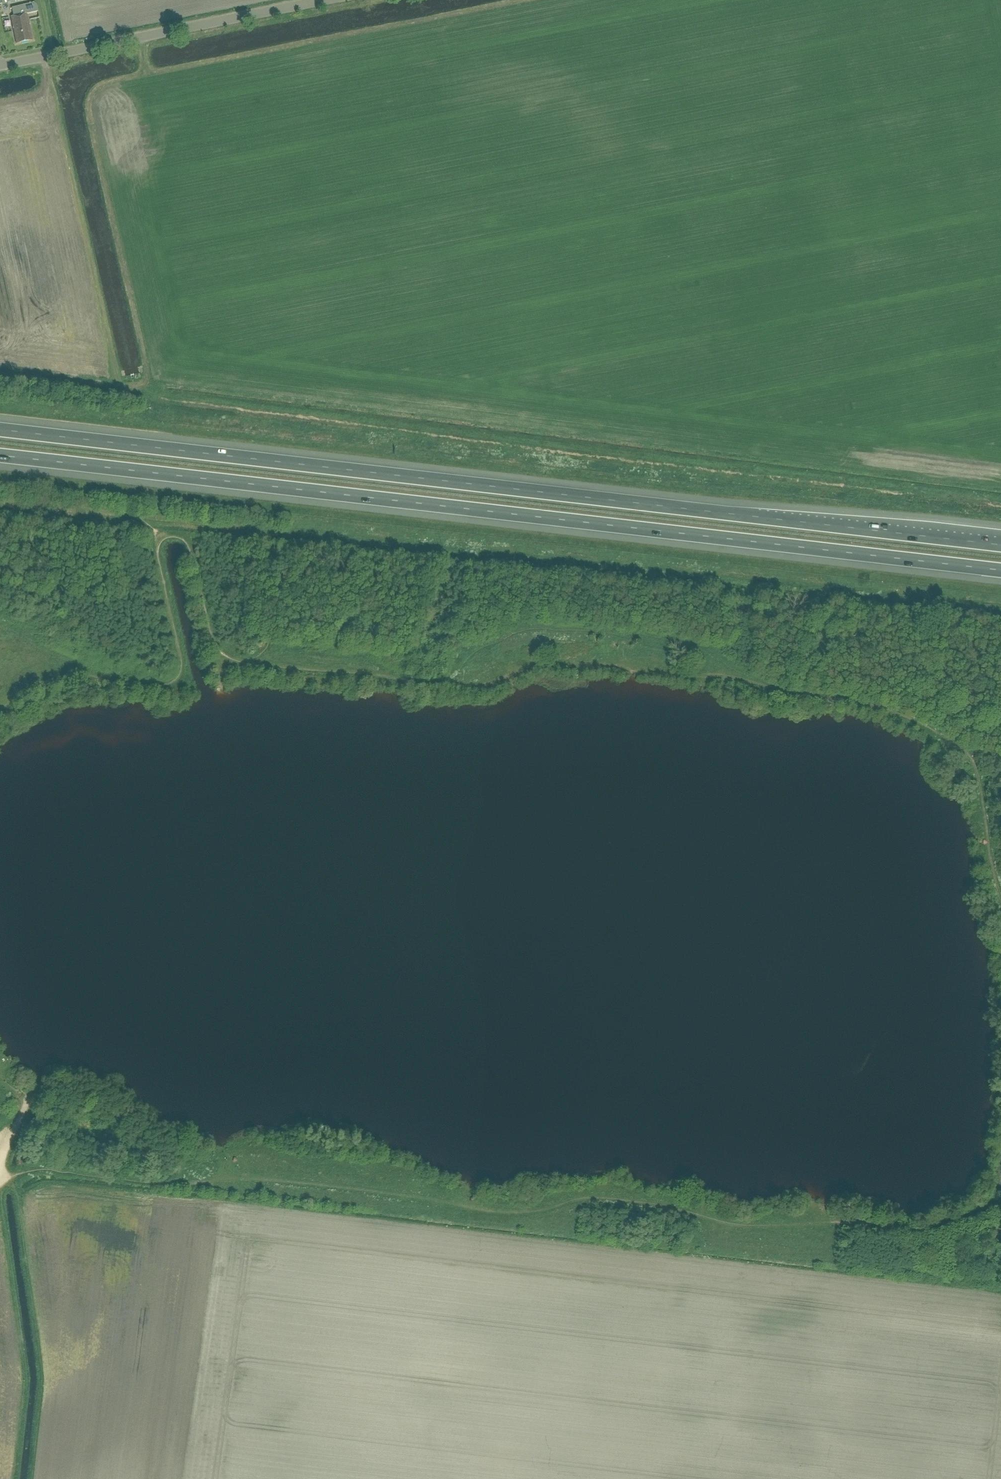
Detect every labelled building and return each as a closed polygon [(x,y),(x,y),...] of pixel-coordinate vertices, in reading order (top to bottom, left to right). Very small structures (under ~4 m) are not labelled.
[(27,14),(29,14),(31,14),(38,12),(37,6),(34,4),(12,9),(13,17),(11,17),(17,44),(32,41),(27,14)]
